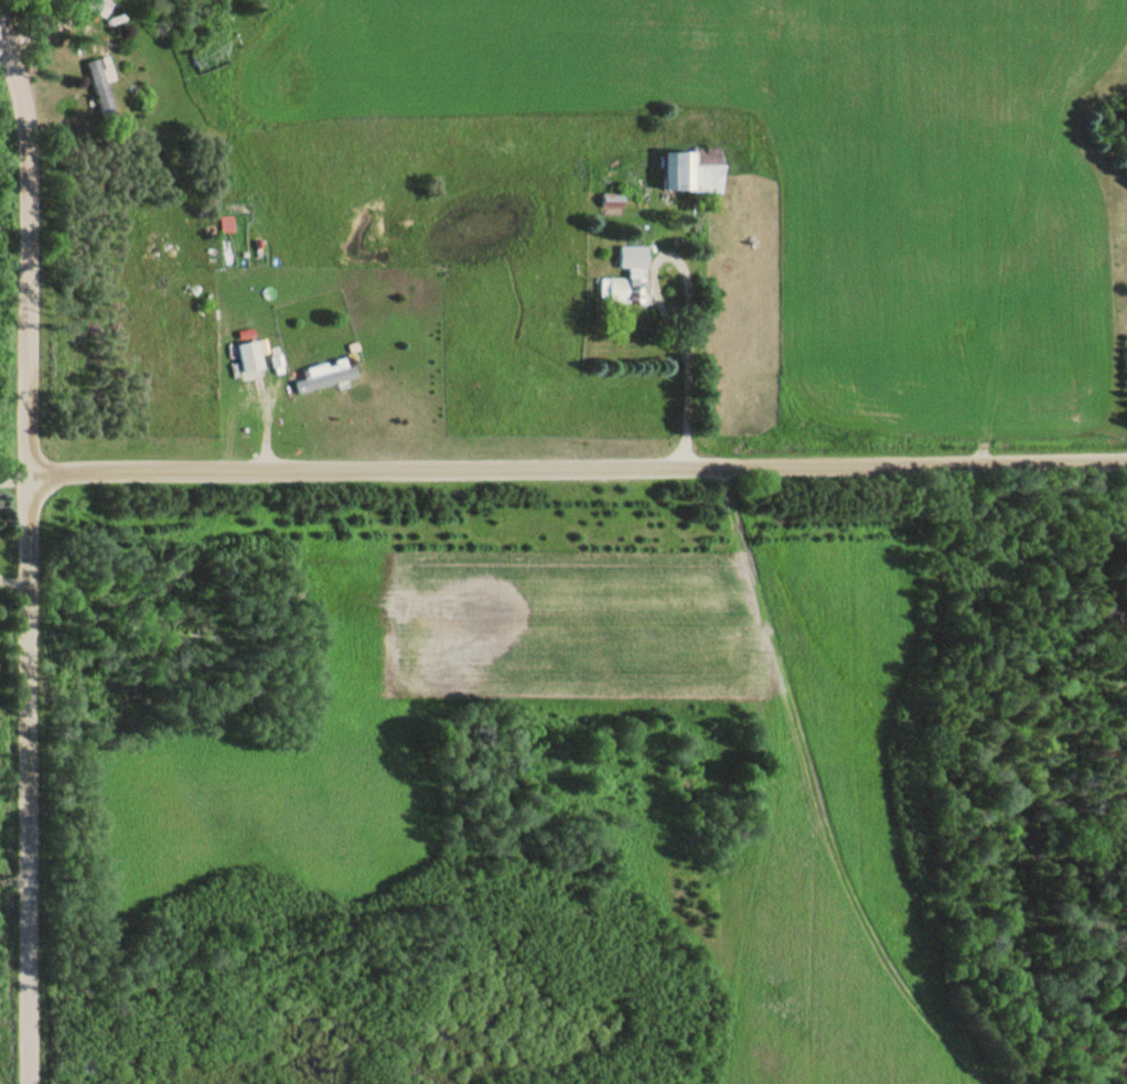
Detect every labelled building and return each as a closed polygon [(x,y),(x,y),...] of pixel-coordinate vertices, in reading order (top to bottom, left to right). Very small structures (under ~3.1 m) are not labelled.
[(85,6),(108,18),(117,0),(89,0),(85,6)] [(89,61),(107,121),(119,117),(109,82),(117,79),(111,55),(89,61)] [(724,193),(724,150),(665,150),(665,192),(724,193)] [(649,268),(650,246),(619,245),(618,267),(649,268)] [(601,277),(601,302),(645,302),(645,277),(601,277)] [(263,367),(262,341),(247,341),(247,367),(263,367)] [(298,382),(301,394),(357,377),(351,356),(309,369),(312,378),(298,382)] [(223,424),(233,426),(236,409),(225,407),(223,424)]
